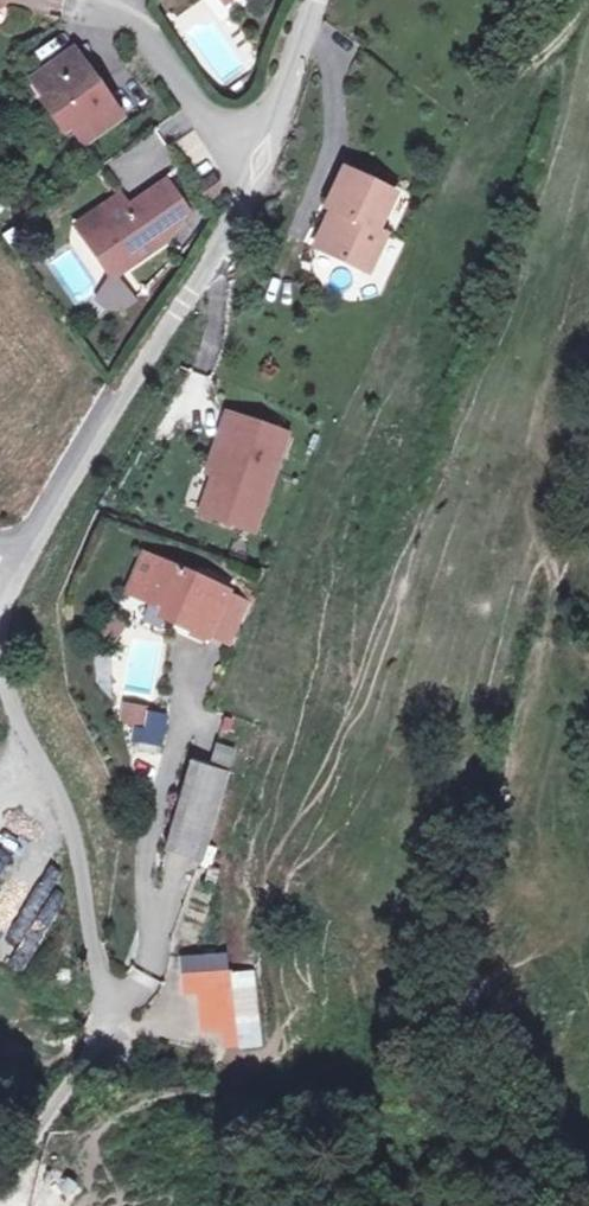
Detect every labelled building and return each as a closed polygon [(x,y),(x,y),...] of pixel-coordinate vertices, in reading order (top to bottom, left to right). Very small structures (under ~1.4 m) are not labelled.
[(98,85),(73,50),(31,80),(67,130),(71,127),(84,144),(121,118),(108,99),(105,101),(95,87),(98,85)] [(394,193),(349,172),(331,210),(339,214),(322,251),(366,272),(384,234),(376,230),(394,193)] [(220,186),(213,177),(198,187),(209,202),(219,195),(220,186)] [(113,278),(115,277),(168,240),(187,212),(167,183),(135,206),(138,210),(133,214),(121,197),(100,212),(105,220),(83,235),(112,276),(113,278)] [(322,251),(339,214),(331,210),(314,247),(322,251)] [(83,235),(105,220),(100,212),(78,227),(83,235)] [(134,302),(115,277),(113,278),(112,276),(97,300),(105,307),(109,309),(117,310),(126,307),(134,302)] [(211,463),(217,465),(214,475),(201,513),(231,523),(238,502),(262,510),(287,433),(227,413),(211,463)] [(217,465),(211,463),(207,473),(214,475),(217,465)] [(122,597),(138,602),(150,563),(135,558),(122,597)] [(138,602),(174,615),(171,623),(210,636),(226,588),(150,563),(138,602)] [(116,708),(113,725),(133,729),(136,711),(116,708)] [(230,767),(236,748),(216,741),(210,760),(230,767)] [(204,866),(222,775),(182,767),(165,858),(204,866)] [(229,972),(228,952),(178,956),(181,998),(196,997),(200,1050),(261,1046),(255,970),(229,972)] [(32,1205),(67,1205),(77,1197),(60,1179),(32,1205)]
